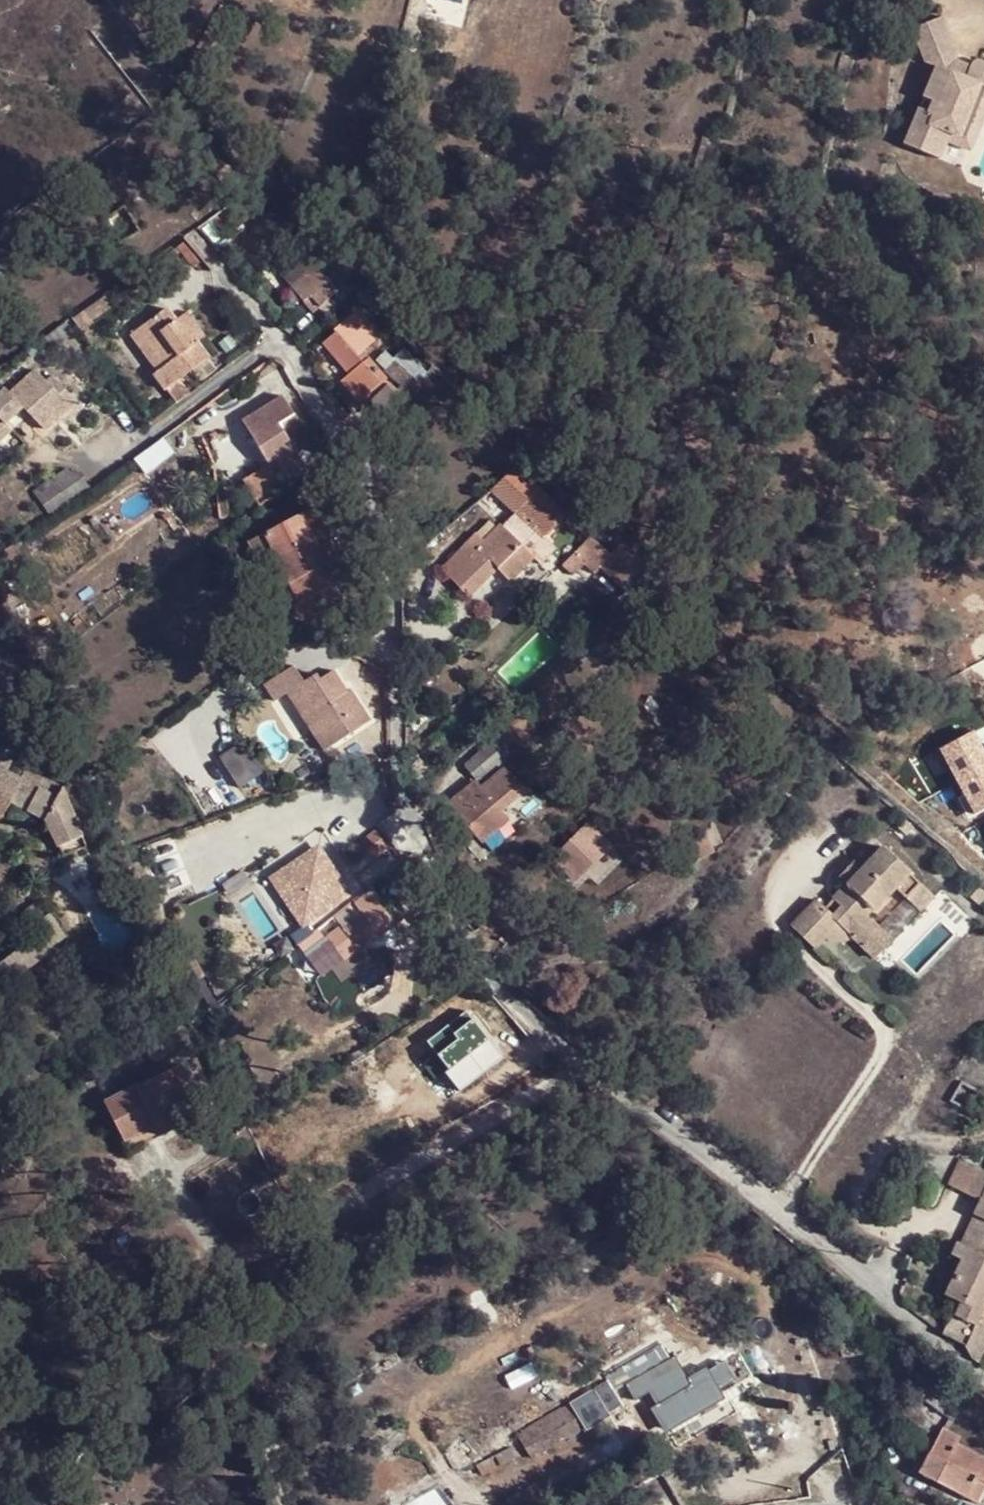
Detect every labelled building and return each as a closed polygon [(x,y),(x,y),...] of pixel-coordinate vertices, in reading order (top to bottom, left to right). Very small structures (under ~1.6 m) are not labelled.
[(55,0),(0,0),(0,3),(24,33),(58,4),(55,0)] [(931,57),(917,14),(888,22),(899,57),(911,57),(894,134),(928,142),(931,129),(934,116),(958,122),(968,77),(982,80),(983,74),(983,64),(951,57),(950,64),(946,78),(927,70),(931,57)] [(950,64),(931,57),(927,70),(946,78),(950,64)] [(967,138),(982,80),(968,77),(958,122),(934,116),(931,129),(967,138)] [(928,151),(928,142),(894,134),(892,143),(928,151)] [(339,289),(314,264),(289,283),(308,309),(315,303),(322,312),(343,294),(339,289)] [(218,318),(197,296),(180,311),(174,304),(137,336),(164,366),(158,371),(174,389),(214,355),(197,335),(218,318)] [(315,318),(322,312),(315,303),(308,309),(315,318)] [(353,339),(361,332),(366,329),(353,312),(334,327),(338,333),(325,342),(348,372),(341,377),(359,401),(386,380),(362,349),(353,339)] [(369,342),(361,332),(353,339),(362,349),(369,342)] [(394,358),(391,355),(383,346),(374,356),(384,366),(394,358)] [(415,365),(400,350),(391,355),(394,358),(384,366),(398,379),(415,365)] [(398,379),(394,385),(406,397),(428,379),(415,365),(398,379)] [(53,386),(41,373),(15,394),(48,431),(79,407),(69,397),(75,392),(63,378),(53,386)] [(373,401),(386,414),(406,397),(394,385),(390,381),(373,401)] [(297,418),(282,396),(244,423),(270,461),(276,456),(289,475),(304,464),(280,428),(297,418)] [(55,513),(95,486),(78,464),(39,491),(55,513)] [(562,509),(516,466),(491,488),(534,530),(543,521),(554,533),(570,515),(562,509)] [(317,507),(303,516),(322,548),(337,539),(317,507)] [(322,548),(303,516),(270,535),(309,601),(301,606),(310,620),(325,610),(317,597),(357,572),(337,539),(322,548)] [(530,549),(507,530),(490,548),(476,534),(441,567),(467,592),(497,560),(508,571),(530,549)] [(603,548),(594,540),(578,555),(604,579),(619,564),(603,548)] [(376,713),(354,686),(352,688),(335,667),(321,678),(316,672),(305,681),(293,666),(266,688),(278,704),(289,694),(300,686),(333,726),(322,735),(332,748),(343,739),(376,713)] [(300,686),(289,694),(322,735),(333,726),(300,686)] [(938,749),(974,812),(983,807),(983,748),(976,731),(938,749)] [(464,763),(477,778),(506,751),(492,737),(464,763)] [(238,788),(263,773),(244,740),(219,754),(238,788)] [(1,837),(18,807),(52,825),(64,799),(36,783),(40,774),(5,755),(0,765),(0,836),(1,837)] [(483,788),(477,778),(447,803),(484,843),(510,816),(502,806),(524,785),(507,767),(483,788)] [(603,847),(587,830),(567,849),(583,867),(603,847)] [(915,871),(886,843),(836,893),(844,900),(836,909),(820,893),(795,918),(818,941),(829,930),(830,931),(832,933),(834,934),(836,934),(839,935),(842,935),(844,935),(846,935),(848,934),(850,933),(852,932),(853,931),(864,940),(881,922),(870,911),(899,882),(902,885),(915,871)] [(313,853),(291,867),(298,891),(303,909),(335,888),(313,853)] [(936,893),(915,871),(902,885),(923,907),(936,893)] [(293,917),(303,909),(298,891),(283,902),(293,917)] [(372,928),(355,910),(338,924),(340,928),(334,934),(339,942),(346,934),(354,944),(372,928)] [(894,935),(881,922),(864,940),(877,953),(894,935)] [(447,1024),(430,1040),(462,1079),(477,1063),(487,1076),(506,1055),(474,1021),(458,1036),(447,1024)] [(462,1079),(430,1040),(423,1046),(458,1083),(462,1079)] [(177,1124),(191,1116),(177,1091),(188,1085),(179,1066),(102,1105),(120,1143),(156,1125),(163,1141),(181,1132),(177,1124)] [(195,1125),(191,1116),(177,1124),(181,1132),(195,1125)] [(127,1159),(163,1141),(156,1125),(120,1143),(127,1159)] [(975,1162),(964,1185),(982,1194),(961,1240),(983,1250),(983,1166),(975,1162)] [(930,1226),(936,1229),(946,1233),(951,1222),(934,1214),(930,1226)] [(959,1315),(972,1321),(983,1291),(983,1250),(961,1240),(954,1254),(963,1258),(957,1273),(972,1280),(966,1294),(963,1302),(959,1315)] [(972,1280),(957,1273),(948,1295),(963,1302),(966,1294),(972,1280)] [(945,1332),(965,1341),(972,1321),(959,1315),(952,1312),(945,1332)] [(678,1359),(656,1322),(607,1352),(627,1383),(643,1375),(653,1393),(643,1399),(656,1416),(717,1375),(700,1345),(678,1359)] [(554,1393),(568,1419),(615,1388),(601,1364),(554,1393)] [(523,1447),(568,1419),(554,1393),(507,1422),(523,1447)] [(983,1472),(983,1469),(983,1449),(956,1439),(958,1429),(938,1420),(917,1468),(963,1487),(972,1467),(983,1472)] [(508,1446),(500,1435),(470,1455),(474,1466),(508,1446)] [(975,1492),(983,1472),(972,1467),(963,1487),(975,1492)] [(524,1476),(497,1492),(504,1504),(510,1504),(534,1489),(524,1476)]
